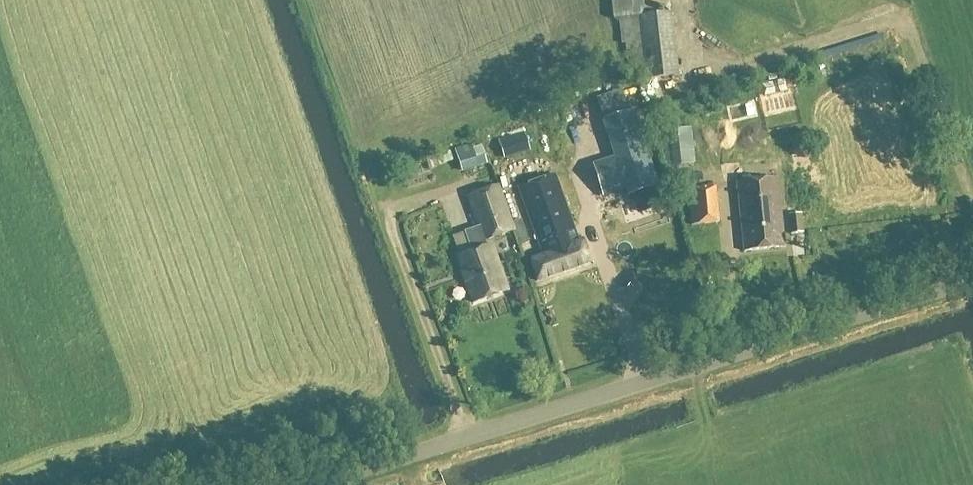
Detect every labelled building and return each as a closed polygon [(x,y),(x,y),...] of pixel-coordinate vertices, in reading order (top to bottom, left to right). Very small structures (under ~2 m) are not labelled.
[(645,80),(677,76),(669,14),(637,18),(645,80)] [(615,158),(592,166),(602,196),(625,189),(627,196),(630,195),(632,195),(658,186),(633,110),(603,121),(615,158)] [(749,149),(765,142),(757,126),(742,134),(749,149)] [(695,165),(690,129),(662,132),(666,169),(695,165)] [(524,134),(501,141),(506,159),(529,153),(524,134)] [(471,150),(456,154),(461,172),(476,168),(486,165),(481,146),(471,150)] [(530,259),(537,282),(590,264),(583,243),(578,244),(555,176),(519,188),(541,255),(530,259)] [(775,179),(735,183),(742,254),(782,250),(775,179)] [(467,197),(478,228),(483,242),(512,231),(513,231),(511,223),(497,186),(467,197)] [(663,203),(658,186),(632,195),(638,212),(663,203)] [(715,188),(689,191),(694,226),(720,223),(715,188)] [(801,214),(788,215),(790,235),(803,233),(801,214)] [(528,243),(520,220),(511,223),(513,231),(512,231),(517,247),(528,243)] [(472,252),(457,258),(473,303),(507,291),(491,246),(485,248),(483,242),(478,228),(464,232),(472,252)] [(503,257),(504,270),(518,269),(517,256),(503,257)]
